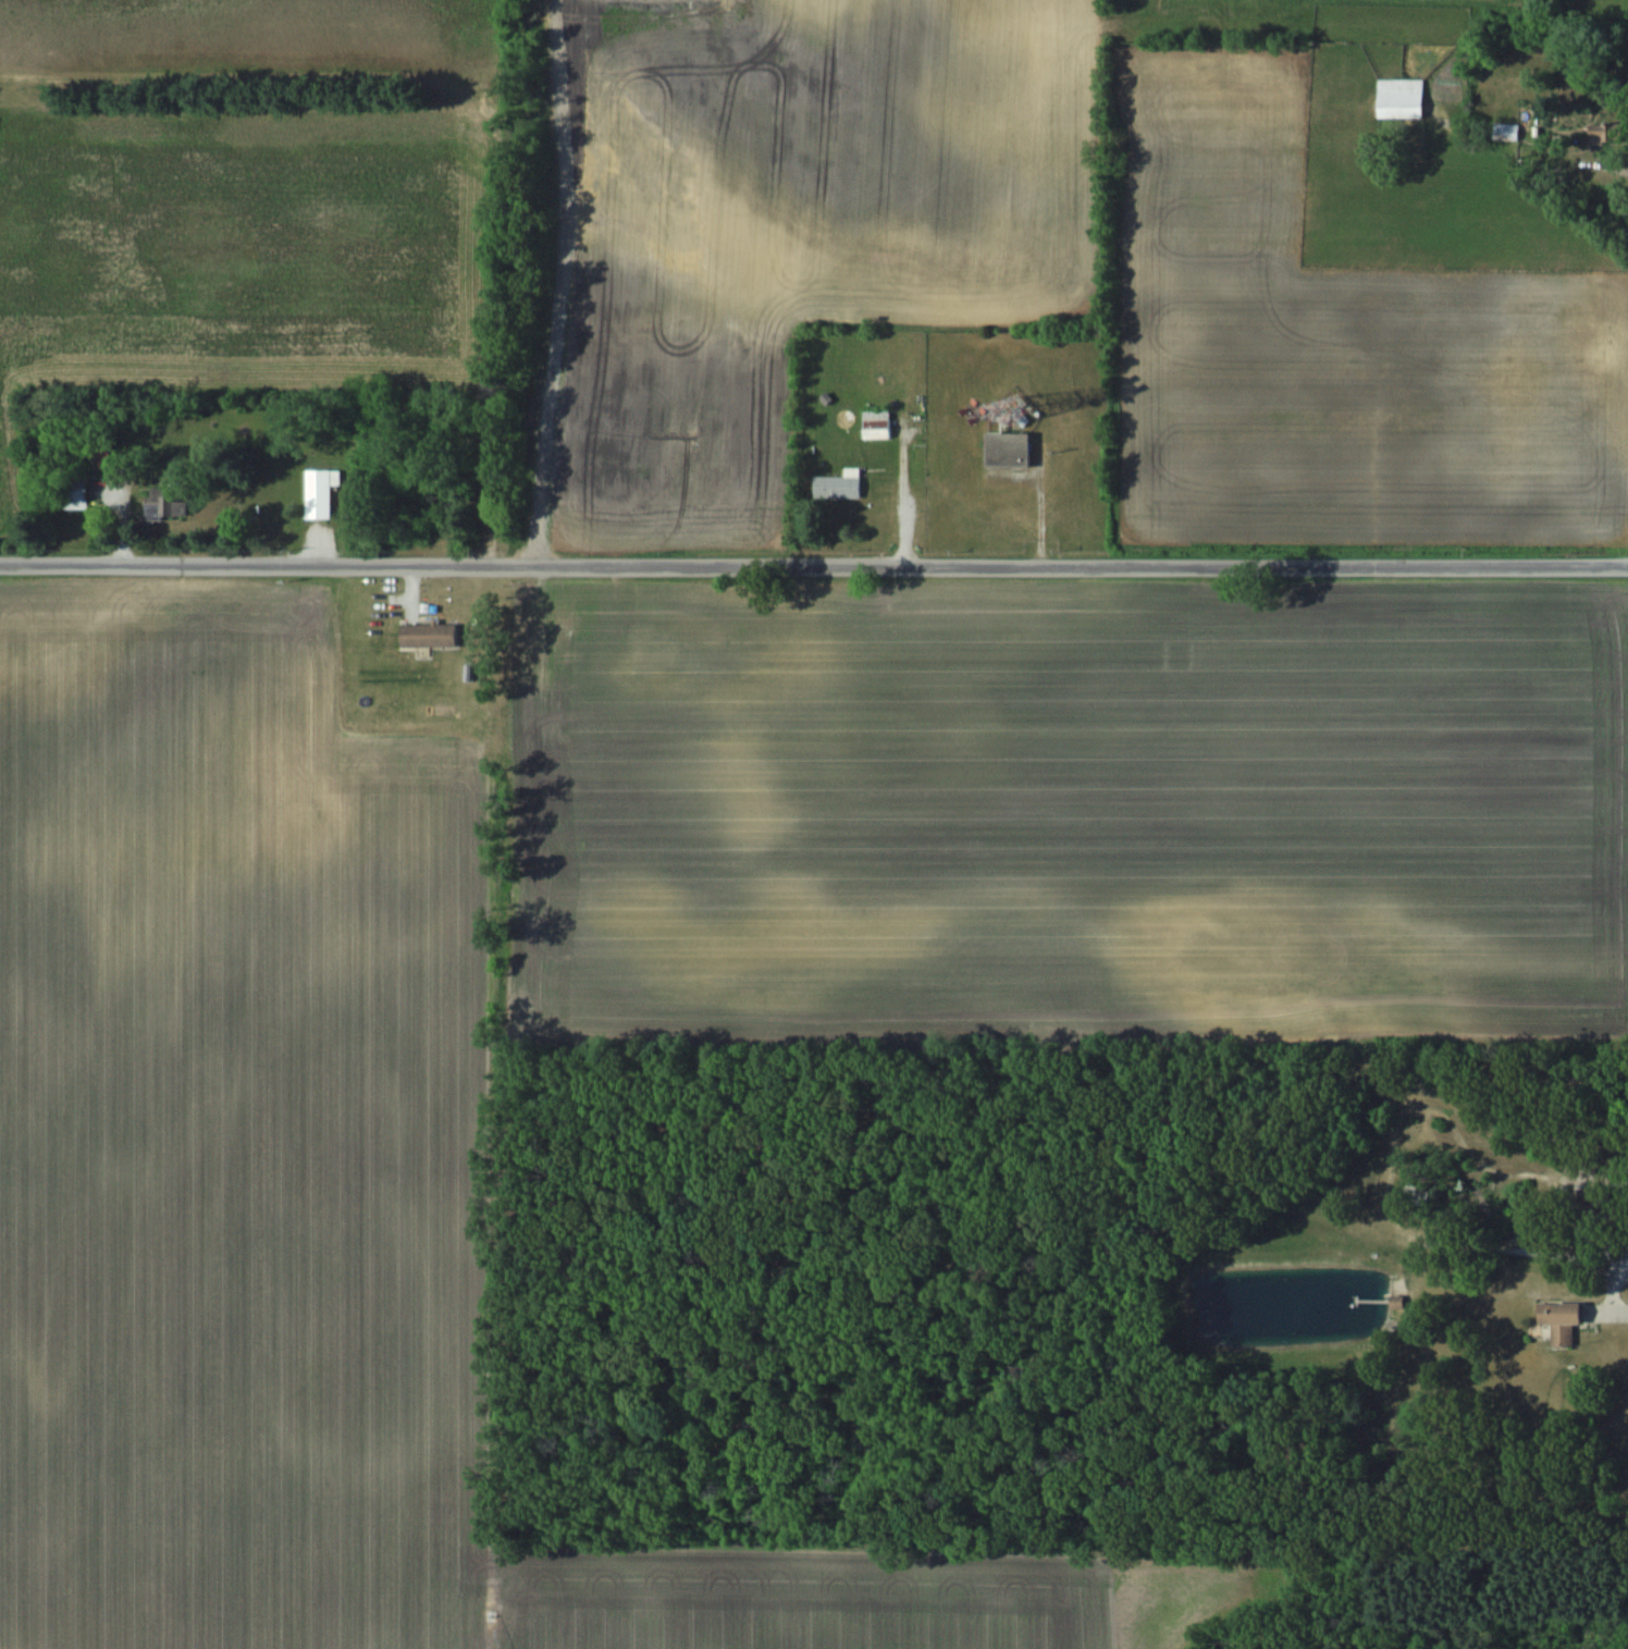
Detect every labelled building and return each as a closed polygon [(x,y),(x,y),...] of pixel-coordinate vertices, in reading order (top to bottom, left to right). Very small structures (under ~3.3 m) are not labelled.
[(1426,79),(1380,79),(1380,118),(1426,118),(1426,79)] [(1627,123),(1589,123),(1589,143),(1627,143),(1627,123)] [(1521,125),(1494,125),(1494,141),(1521,141),(1521,125)] [(894,411),(863,411),(863,439),(894,439),(894,411)] [(1036,467),(1036,433),(988,433),(988,467),(1036,467)] [(846,477),(815,477),(815,499),(862,499),(862,468),(846,468),(846,477)] [(307,519),(331,519),(331,484),(336,484),(336,471),(307,471),(307,519)] [(81,500),(90,500),(90,490),(80,490),(81,500)] [(460,647),(460,624),(402,624),(402,647),(460,647)] [(1402,1307),(1402,1296),(1392,1296),(1392,1307),(1402,1307)] [(1542,1325),(1555,1325),(1555,1347),(1576,1348),(1577,1325),(1589,1325),(1589,1304),(1543,1304),(1542,1325)]
